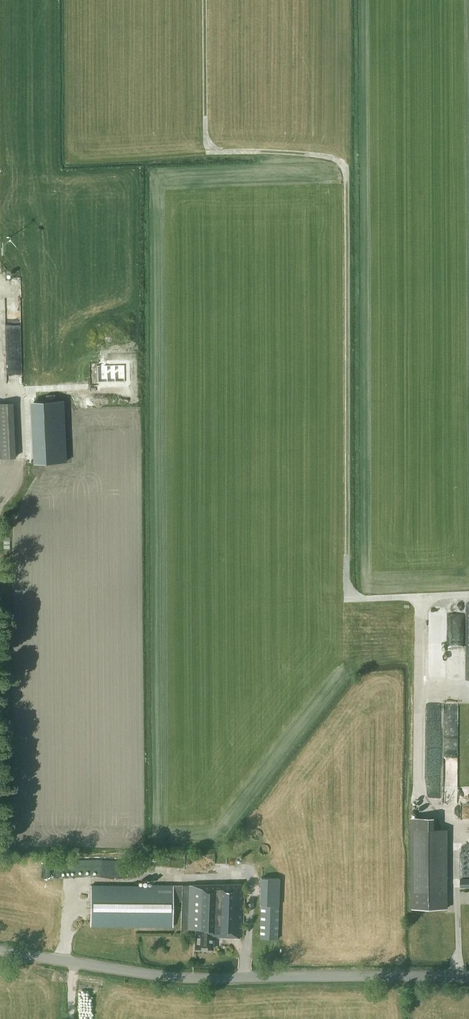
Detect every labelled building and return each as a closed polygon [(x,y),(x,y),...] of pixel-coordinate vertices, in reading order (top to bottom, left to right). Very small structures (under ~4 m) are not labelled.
[(99,364),(97,364),(97,382),(125,381),(125,363),(106,364),(106,362),(99,362),(99,364)] [(9,373),(9,382),(24,381),(24,366),(22,366),(22,369),(11,369),(11,373),(9,373)] [(32,402),(33,442),(63,441),(61,401),(32,402)] [(15,457),(13,403),(0,404),(0,458),(15,457)] [(63,441),(33,442),(34,462),(64,461),(63,441)] [(435,653),(450,653),(450,683),(466,683),(466,677),(468,677),(468,649),(467,649),(467,602),(449,602),(450,634),(435,634),(435,653)] [(447,770),(447,776),(459,776),(459,766),(453,766),(453,770),(447,770)] [(412,816),(412,908),(448,908),(448,828),(435,828),(435,816),(412,816)] [(279,877),(261,877),(260,904),(261,904),(260,938),(278,938),(279,877)] [(182,901),(181,934),(193,935),(193,929),(197,929),(196,948),(213,948),(213,936),(243,938),(245,884),(183,886),(152,885),(152,886),(92,884),(91,925),(173,926),(173,901),(182,901)]
